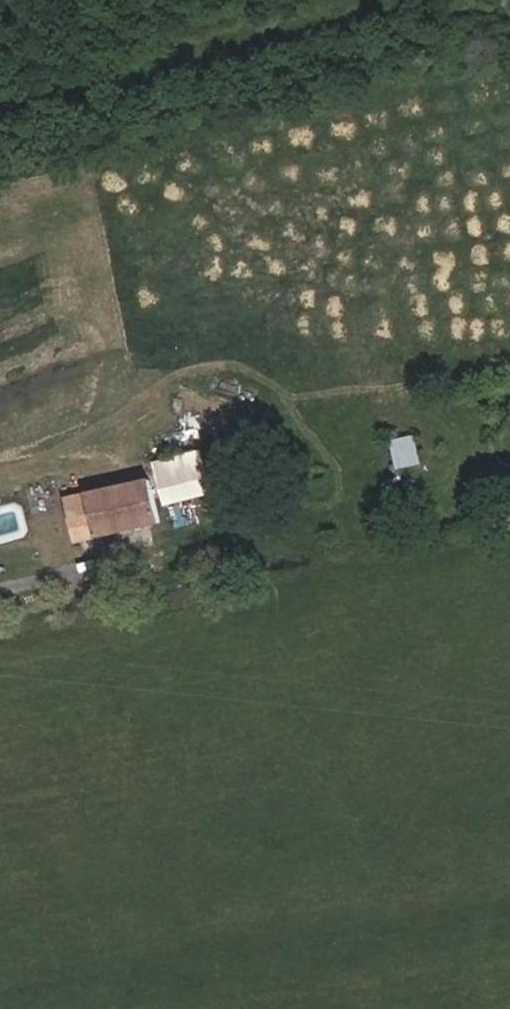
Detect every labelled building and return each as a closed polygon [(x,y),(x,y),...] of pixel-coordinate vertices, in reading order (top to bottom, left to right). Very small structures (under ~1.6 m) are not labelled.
[(411,435),(386,441),(392,471),(418,465),(411,435)] [(196,481),(192,465),(173,469),(172,462),(152,465),(154,474),(157,488),(196,481)] [(164,521),(157,488),(154,474),(89,488),(100,534),(164,521)]
